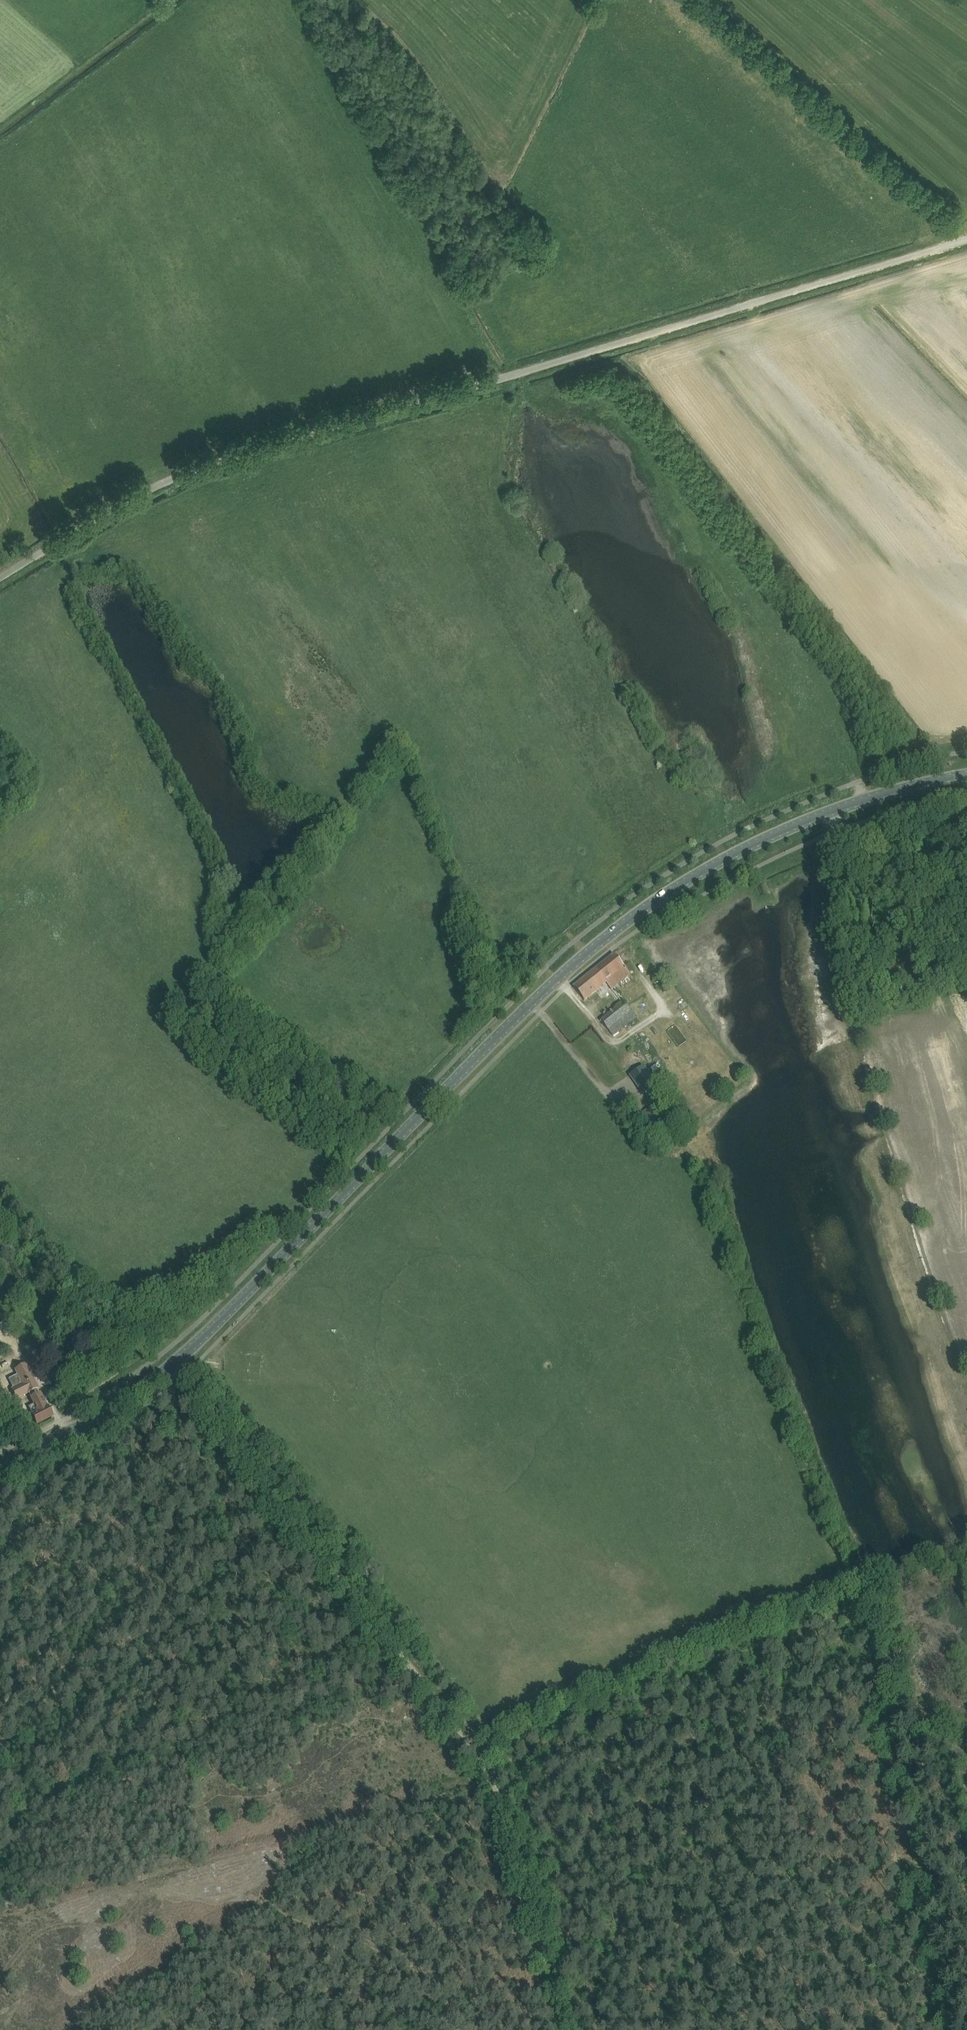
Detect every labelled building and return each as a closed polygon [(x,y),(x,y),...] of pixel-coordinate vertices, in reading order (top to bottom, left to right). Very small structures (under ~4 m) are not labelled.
[(617,955),(576,988),(586,1001),(609,983),(613,989),(632,974),(617,955)] [(632,1011),(624,1002),(601,1021),(614,1036),(619,1032),(614,1026),(632,1011)] [(679,1045),(686,1039),(675,1025),(668,1031),(679,1045)] [(630,1075),(639,1088),(652,1079),(643,1066),(630,1075)] [(55,1329),(58,1322),(54,1320),(52,1320),(49,1326),(55,1329)] [(16,1401),(39,1391),(33,1376),(20,1381),(18,1376),(7,1380),(16,1401)] [(28,1406),(33,1416),(37,1425),(52,1417),(48,1408),(41,1393),(30,1398),(33,1404),(28,1406)]
